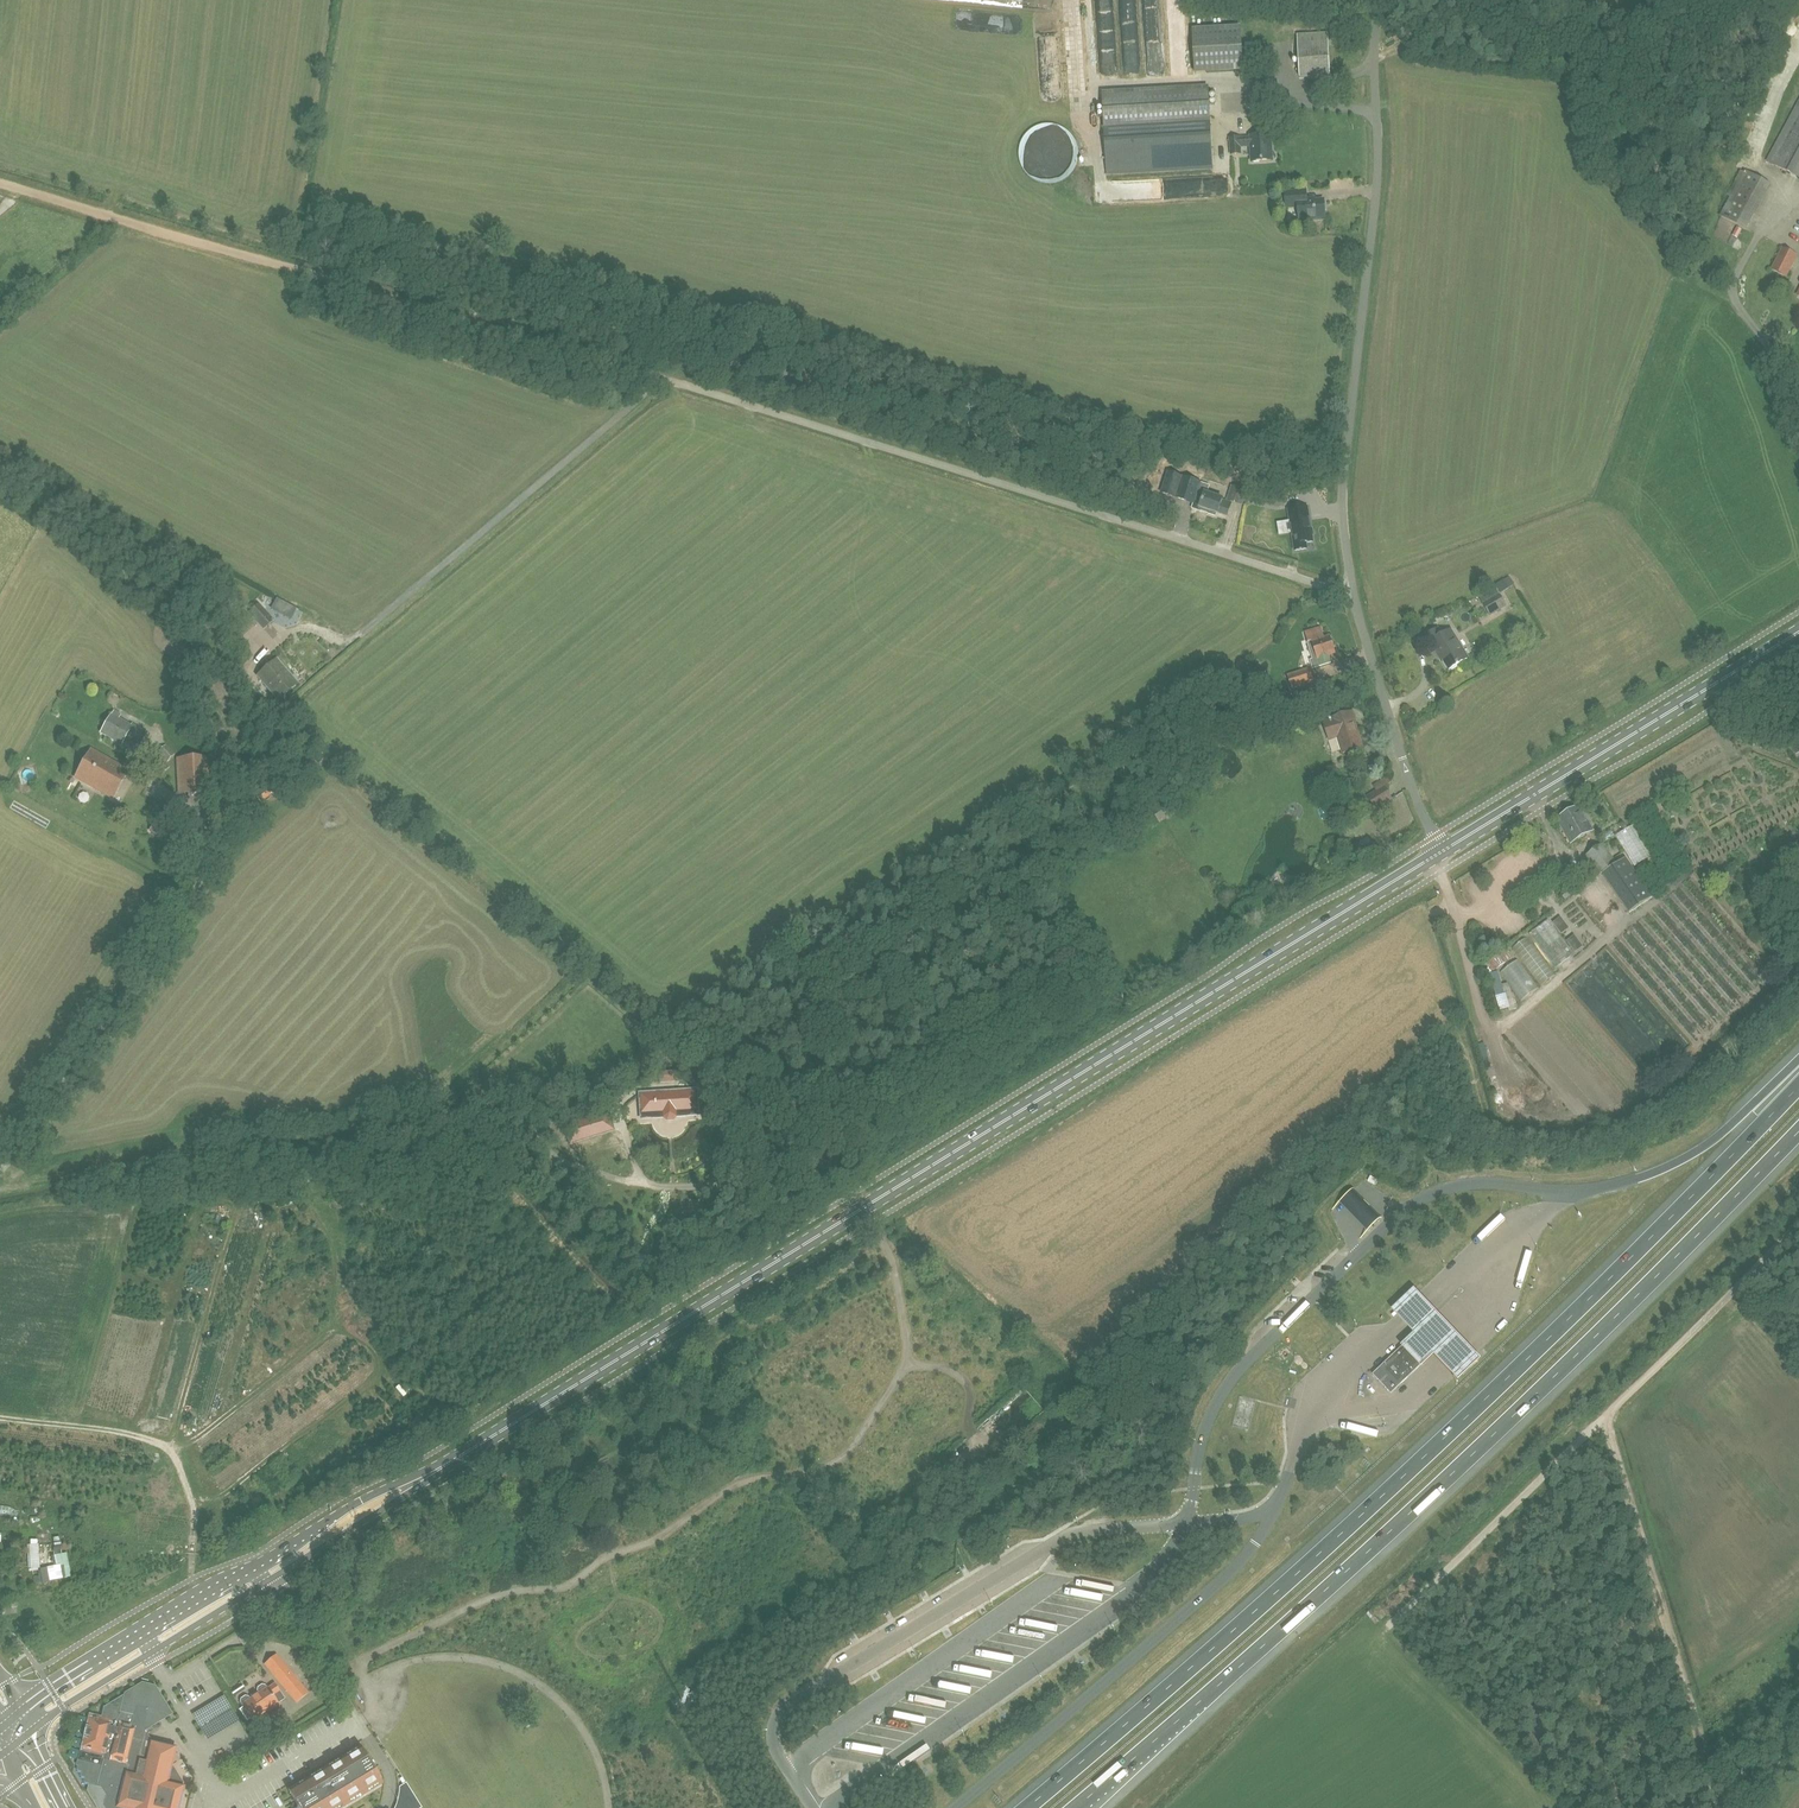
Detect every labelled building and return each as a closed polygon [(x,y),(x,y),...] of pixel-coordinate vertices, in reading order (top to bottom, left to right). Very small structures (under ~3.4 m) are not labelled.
[(1241,26),(1192,29),(1195,74),(1244,71),(1241,26)] [(1300,78),(1331,76),(1328,33),(1298,35),(1300,78)] [(1208,86),(1103,92),(1107,174),(1213,168),(1208,86)] [(1768,161),(1798,178),(1798,105),(1768,161)] [(1252,163),(1273,162),(1271,136),(1251,137),(1251,138),(1240,139),(1240,138),(1231,138),(1232,155),(1241,154),(1241,147),(1251,147),(1252,163)] [(1746,229),(1771,185),(1746,171),(1721,215),(1746,229)] [(1300,220),(1326,219),(1325,201),(1315,201),(1315,200),(1303,200),(1303,192),(1286,193),(1287,207),(1299,206),(1300,220)] [(1781,247),(1771,269),(1787,277),(1798,256),(1781,247)] [(1201,507),(1210,510),(1209,513),(1217,515),(1217,513),(1219,513),(1219,512),(1228,515),(1231,503),(1223,500),(1223,498),(1205,493),(1208,485),(1201,483),(1168,472),(1162,493),(1195,503),(1195,500),(1202,503),(1201,507)] [(1228,500),(1244,506),(1249,489),(1232,485),(1228,500)] [(1257,503),(1258,495),(1254,495),(1251,494),(1251,495),(1248,494),(1247,500),(1249,500),(1249,501),(1253,502),(1257,503)] [(1306,543),(1313,542),(1308,508),(1289,511),(1291,521),(1292,533),(1295,551),(1307,549),(1306,543)] [(1495,585),(1479,594),(1477,595),(1489,616),(1507,606),(1495,585)] [(296,609),(277,598),(272,609),(291,619),(296,609)] [(265,629),(274,620),(258,603),(249,612),(265,629)] [(242,609),(223,626),(237,642),(256,625),(242,609)] [(1308,640),(1311,639),(1312,642),(1308,643),(1314,660),(1319,658),(1322,666),(1332,662),(1330,655),(1335,653),(1330,637),(1324,639),(1320,627),(1305,632),(1308,640)] [(1450,670),(1468,659),(1451,631),(1442,636),(1438,630),(1427,636),(1439,656),(1441,655),(1450,670)] [(278,699),(297,683),(277,659),(258,675),(278,699)] [(1287,675),(1291,690),(1314,682),(1310,668),(1287,675)] [(1231,690),(1240,709),(1252,703),(1244,685),(1231,690)] [(131,724),(130,726),(117,720),(119,715),(112,711),(110,716),(101,733),(122,744),(125,737),(140,745),(147,732),(131,724)] [(1354,718),(1356,718),(1354,713),(1353,714),(1352,712),(1332,718),(1333,719),(1324,722),(1329,738),(1338,735),(1343,753),(1363,747),(1354,718)] [(1798,753),(1798,740),(1798,738),(1790,743),(1797,755),(1798,753)] [(169,761),(176,755),(166,745),(159,751),(169,761)] [(113,798),(128,770),(91,749),(75,778),(113,798)] [(179,793),(210,791),(208,756),(178,757),(179,793)] [(1384,786),(1386,785),(1391,782),(1388,777),(1374,786),(1377,791),(1368,797),(1376,809),(1392,798),(1384,786)] [(261,802),(273,795),(267,786),(255,793),(261,802)] [(1572,844),(1594,831),(1580,806),(1557,819),(1572,844)] [(1634,825),(1617,836),(1635,866),(1653,855),(1634,825)] [(1629,912),(1631,911),(1653,897),(1626,858),(1617,864),(1604,844),(1586,857),(1600,876),(1602,875),(1629,912)] [(1574,955),(1548,920),(1529,934),(1555,969),(1574,955)] [(681,1091),(654,1093),(656,1112),(683,1110),(681,1091)] [(570,1142),(600,1132),(594,1115),(565,1125),(570,1142)] [(1358,1190),(1342,1204),(1367,1231),(1383,1216),(1358,1190)] [(635,1262),(637,1264),(646,1266),(648,1265),(650,1263),(650,1260),(650,1257),(648,1256),(639,1254),(637,1255),(635,1256),(634,1259),(635,1262)] [(1403,1343),(1404,1344),(1422,1364),(1423,1365),(1436,1353),(1460,1380),(1483,1359),(1415,1286),(1392,1308),(1415,1332),(1403,1343)] [(1402,1347),(1373,1374),(1391,1394),(1421,1366),(1420,1366),(1422,1364),(1404,1344),(1402,1347)] [(286,1666),(275,1675),(297,1702),(308,1693),(286,1666)] [(154,1746),(148,1745),(143,1737),(144,1730),(171,1713),(155,1687),(142,1684),(126,1694),(122,1711),(105,1707),(102,1718),(102,1721),(90,1718),(87,1732),(83,1731),(82,1737),(85,1738),(83,1747),(79,1761),(80,1761),(79,1766),(78,1765),(76,1771),(81,1773),(80,1777),(85,1779),(83,1783),(90,1785),(98,1787),(98,1786),(103,1787),(108,1795),(106,1803),(110,1807),(178,1807),(184,1787),(182,1786),(182,1782),(178,1775),(171,1773),(168,1767),(172,1765),(174,1755),(169,1746),(159,1744),(154,1746)] [(241,1701),(243,1703),(242,1704),(253,1720),(267,1710),(268,1712),(279,1704),(278,1703),(285,1698),(275,1684),(268,1688),(268,1687),(267,1687),(266,1685),(263,1684),(259,1687),(258,1690),(260,1692),(250,1698),(249,1696),(246,1695),(242,1698),(241,1701)] [(290,1793),(293,1799),(296,1803),(298,1806),(299,1807),(337,1807),(382,1781),(375,1770),(371,1762),(363,1749),(290,1793)] [(406,1784),(400,1788),(400,1795),(399,1803),(396,1807),(420,1807),(406,1784)]
